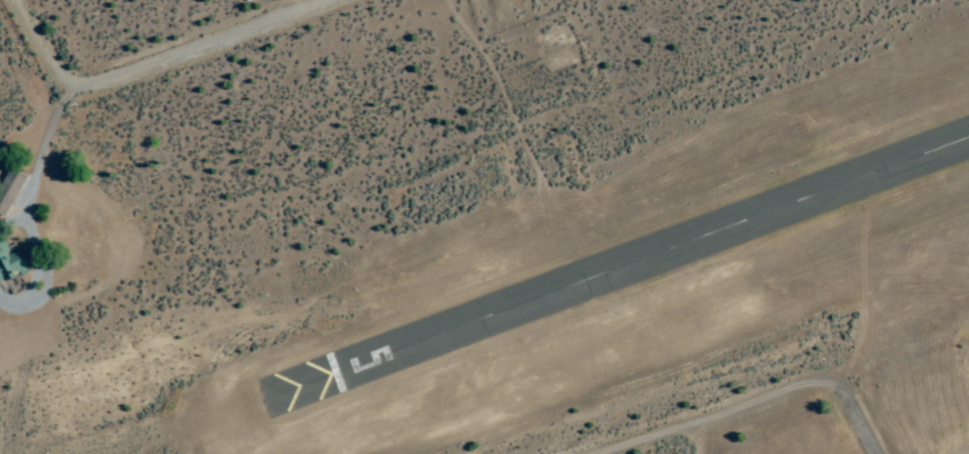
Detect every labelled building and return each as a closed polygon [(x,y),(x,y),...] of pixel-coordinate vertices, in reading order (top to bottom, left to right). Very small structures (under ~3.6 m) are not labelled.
[(28,177),(11,168),(0,188),(0,215),(6,219),(28,177)] [(10,254),(4,238),(0,240),(0,283),(30,272),(22,250),(10,254)]
